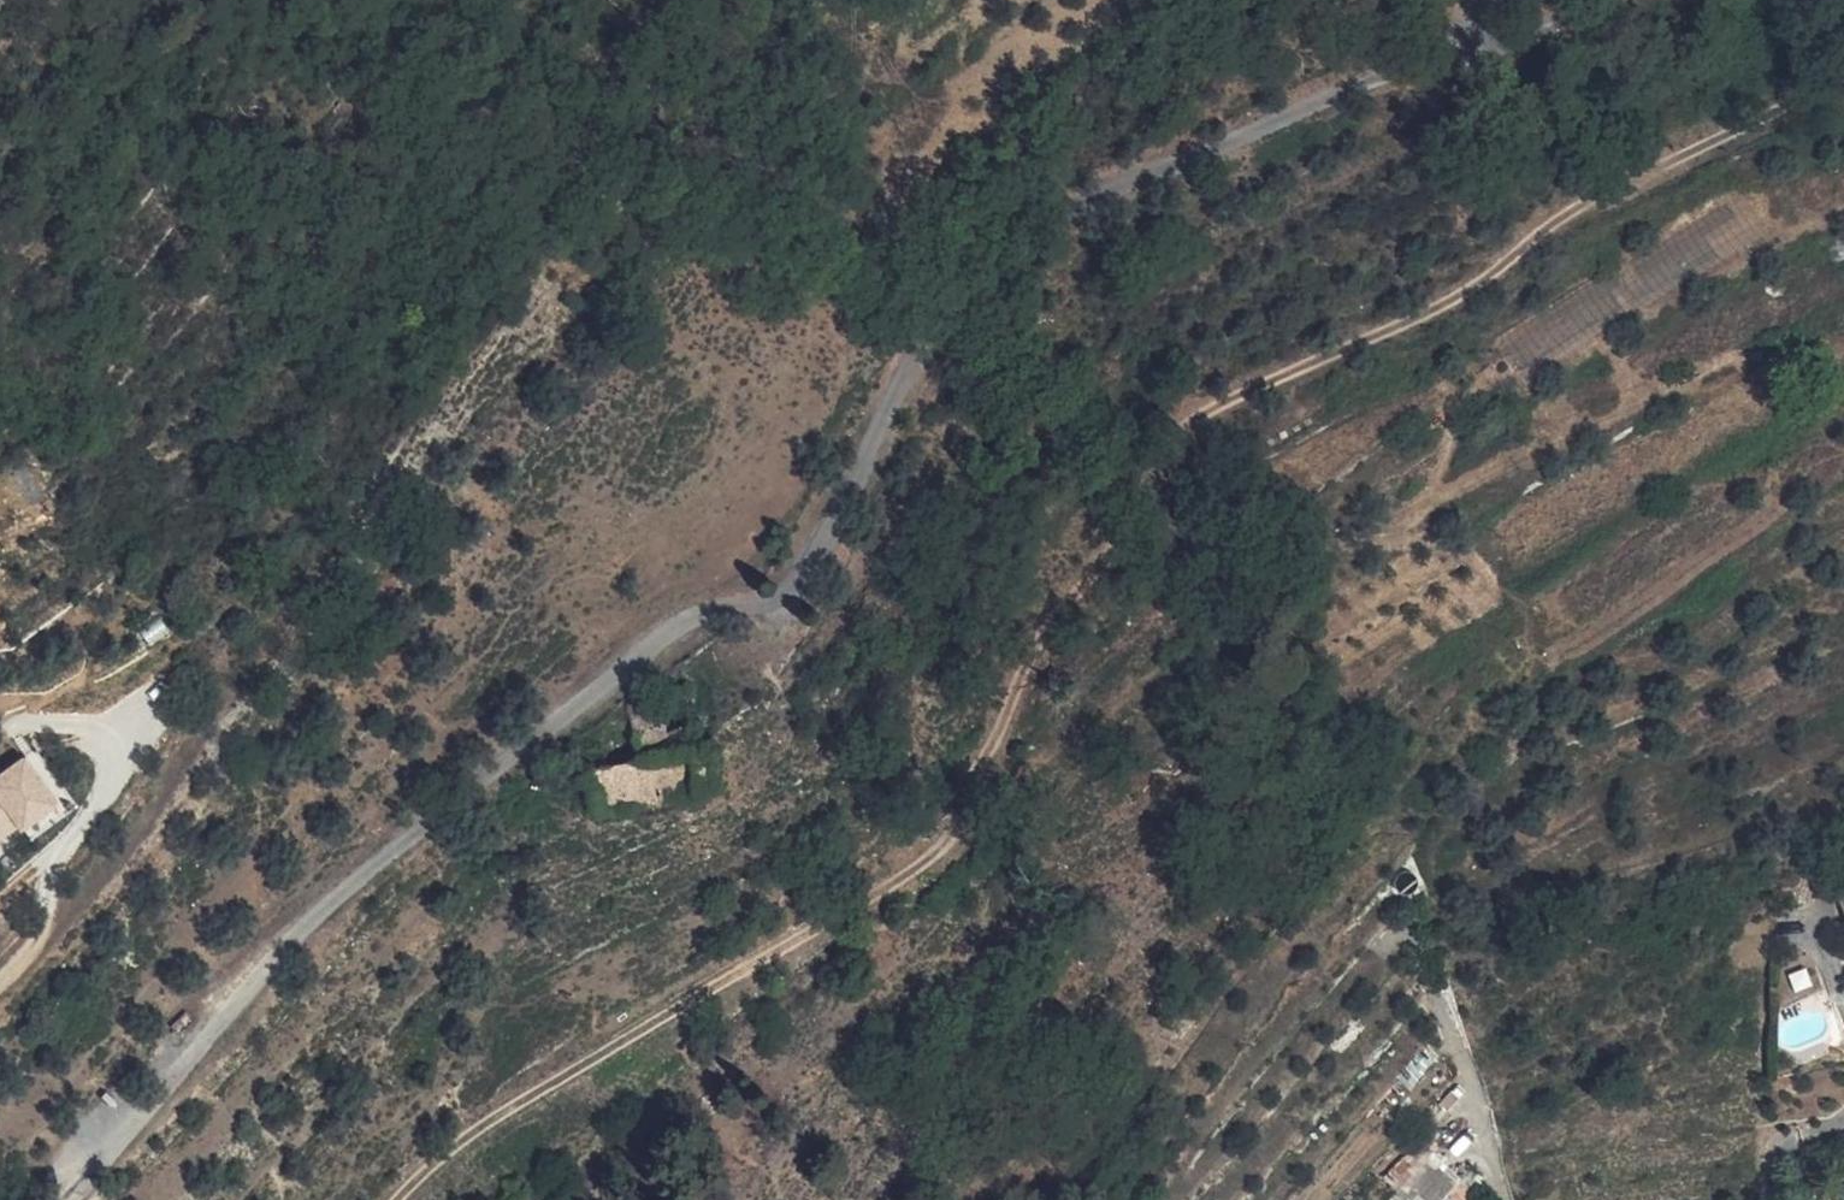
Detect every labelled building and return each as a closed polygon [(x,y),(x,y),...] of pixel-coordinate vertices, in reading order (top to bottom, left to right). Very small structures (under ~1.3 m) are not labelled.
[(686,720),(664,663),(603,708),(619,748),(686,720)] [(701,790),(694,748),(568,774),(569,781),(562,781),(565,810),(572,808),(573,815),(701,790)] [(28,755),(0,775),(0,840),(24,822),(26,825),(61,800),(28,755)] [(1391,1199),(1443,1199),(1464,1176),(1432,1144),(1424,1153),(1418,1148),(1388,1174),(1403,1188),(1391,1199)]
